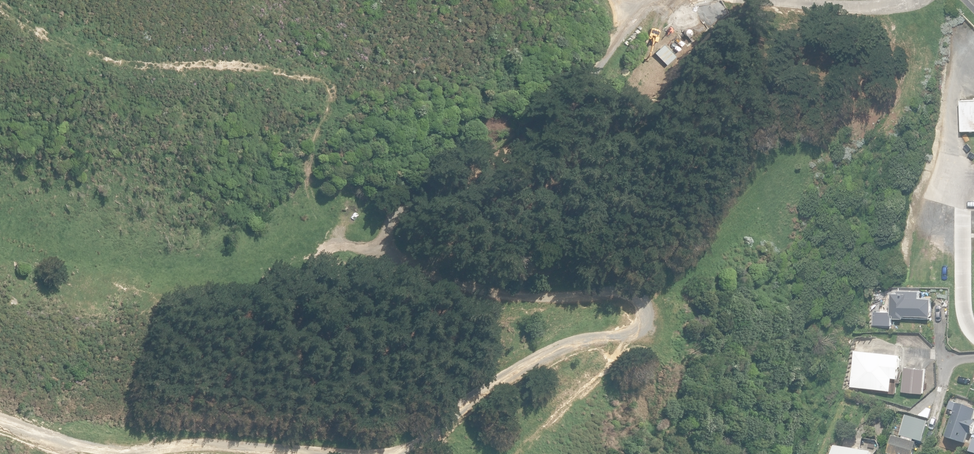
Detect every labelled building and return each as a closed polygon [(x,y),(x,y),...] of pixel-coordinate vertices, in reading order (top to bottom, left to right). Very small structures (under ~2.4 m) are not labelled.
[(672,64),(676,55),(666,51),(662,59),(672,64)] [(962,99),(963,130),(973,130),(973,98),(962,99)] [(894,318),(905,318),(905,316),(932,316),(933,298),(920,298),(920,290),(898,290),(898,293),(892,293),(891,315),(894,315),(894,318)] [(852,386),(892,389),(893,377),(899,378),(901,353),(855,349),(852,386)] [(902,391),(923,392),(925,368),(905,366),(902,391)] [(952,394),(948,409),(951,410),(940,444),(967,452),(972,449),(973,446),(973,400),(952,394)] [(929,418),(932,409),(927,408),(919,416),(929,418)] [(888,453),(914,453),(917,443),(910,441),(910,439),(923,443),(929,422),(906,415),(900,436),(902,436),(902,438),(893,436),(888,453)] [(871,451),(834,445),(832,453),(871,453),(871,451)]
